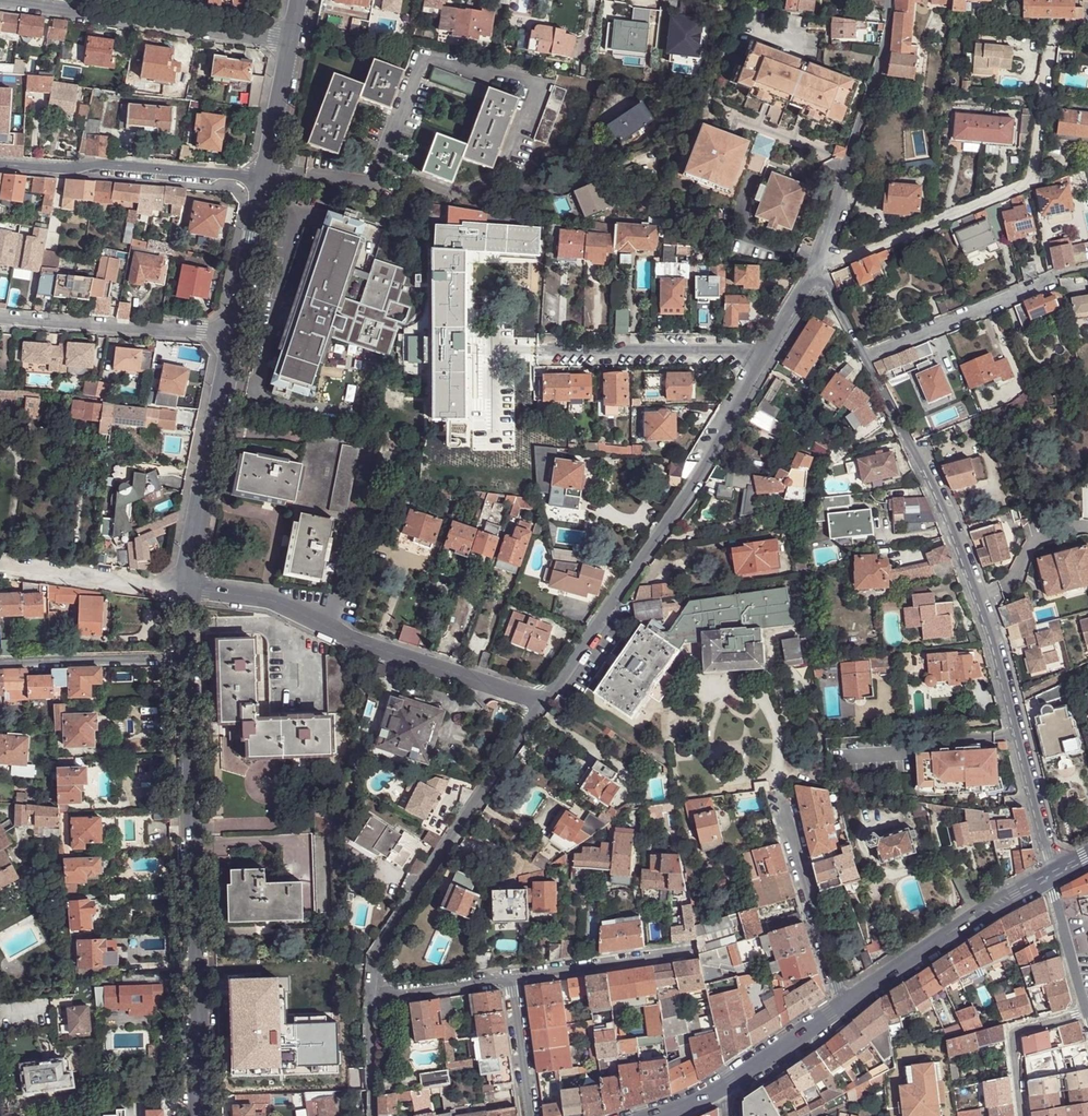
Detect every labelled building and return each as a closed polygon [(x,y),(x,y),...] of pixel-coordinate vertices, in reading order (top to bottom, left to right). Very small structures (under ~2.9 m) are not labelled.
[(441,15),(439,30),(450,32),(450,35),(452,36),(478,40),(478,35),(490,36),(494,10),(481,8),(481,11),(466,9),(465,10),(442,7),(443,0),(424,0),(423,13),(441,15)] [(779,11),(796,13),(797,10),(799,0),(788,0),(787,4),(779,3),(779,11)] [(797,10),(811,11),(813,0),(799,0),(797,10)] [(891,53),(909,55),(910,45),(913,4),(914,0),(902,0),(891,53)] [(891,53),(902,0),(893,0),(894,12),(891,53)] [(952,5),(952,10),(963,10),(963,0),(952,0),(952,5)] [(1049,19),(1050,0),(1024,0),(1024,19),(1049,19)] [(1049,19),(1065,19),(1074,19),(1075,9),(1075,0),(1050,0),(1049,19)] [(651,10),(633,8),(632,21),(613,19),(609,50),(645,55),(651,10)] [(1083,9),(1075,9),(1074,19),(1065,19),(1065,26),(1083,27),(1083,9)] [(18,40),(19,36),(19,34),(21,16),(3,13),(0,34),(0,38),(18,40)] [(21,16),(19,34),(29,36),(39,37),(43,38),(45,20),(45,19),(21,16)] [(854,21),(832,18),(831,39),(854,39),(854,28),(854,21)] [(666,53),(668,54),(672,19),(665,19),(662,44),(666,45),(665,53),(666,53)] [(672,19),(668,54),(697,57),(701,23),(689,21),(684,21),(673,19),(672,19)] [(47,38),(64,42),(68,22),(54,20),(54,22),(53,28),(50,27),(47,38)] [(867,23),(854,21),(854,28),(866,29),(867,23)] [(530,31),(527,51),(569,58),(573,37),(563,35),(564,31),(538,27),(536,27),(534,28),(533,32),(530,31)] [(515,49),(527,51),(530,31),(519,29),(515,49)] [(479,35),(477,45),(490,46),(491,37),(479,35)] [(114,67),(115,59),(111,58),(112,51),(113,41),(88,37),(84,63),(114,67)] [(45,45),(61,50),(63,43),(64,42),(47,38),(45,45)] [(61,50),(59,58),(72,60),(74,45),(63,43),(61,50)] [(753,44),(743,70),(740,78),(754,83),(751,91),(752,91),(753,90),(767,95),(764,102),(765,102),(767,95),(775,98),(777,92),(790,97),(788,103),(788,104),(791,97),(804,102),(802,109),(809,112),(807,118),(810,112),(825,118),(828,111),(842,116),(850,93),(847,92),(851,82),(753,44)] [(974,69),(994,71),(994,69),(1011,70),(1013,47),(976,44),(974,69)] [(910,45),(909,55),(918,57),(920,46),(910,45)] [(140,77),(174,83),(176,72),(179,73),(180,64),(172,62),(173,50),(145,46),(140,77)] [(881,74),(887,75),(891,53),(890,53),(888,55),(881,74)] [(891,53),(887,75),(893,76),(905,77),(914,78),(918,57),(909,55),(891,53)] [(251,74),(252,62),(241,60),(241,62),(225,59),(225,58),(214,57),(212,77),(221,78),(221,82),(240,85),(240,81),(249,82),(247,107),(258,108),(264,76),(251,74)] [(14,64),(13,74),(16,74),(23,74),(25,61),(20,60),(15,59),(14,64)] [(373,59),(363,85),(359,98),(389,109),(403,71),(373,59)] [(4,73),(13,74),(14,64),(0,64),(0,73),(4,73)] [(740,78),(743,70),(736,67),(731,83),(751,91),(754,83),(740,78)] [(429,81),(483,101),(488,88),(434,68),(429,81)] [(359,98),(363,85),(333,73),(307,143),(337,155),(359,98)] [(887,75),(881,74),(876,91),(884,96),(887,75)] [(52,87),(53,82),(52,82),(54,76),(27,75),(26,91),(51,92),(52,87)] [(905,77),(893,76),(892,82),(905,84),(905,77)] [(77,91),(78,86),(53,82),(52,87),(77,91)] [(533,140),(547,145),(567,91),(554,86),(533,140)] [(51,92),(50,100),(58,101),(58,106),(62,107),(61,111),(73,114),(77,91),(52,87),(51,92)] [(3,88),(0,134),(0,155),(22,157),(24,134),(9,133),(11,89),(3,88)] [(488,88),(483,101),(466,146),(461,159),(492,170),(518,99),(488,88)] [(104,98),(105,90),(93,89),(92,96),(104,98)] [(750,97),(764,102),(767,95),(753,90),(752,91),(750,97)] [(775,98),(788,103),(790,97),(777,92),(775,98)] [(772,105),(775,98),(767,95),(765,102),(772,105)] [(788,104),(802,109),(804,102),(791,97),(788,104)] [(50,100),(48,110),(61,111),(62,107),(58,106),(58,101),(50,100)] [(79,118),(86,119),(89,106),(81,104),(79,118)] [(128,105),(122,104),(118,128),(126,129),(126,124),(128,105)] [(156,127),(156,132),(171,134),(173,109),(128,105),(126,124),(156,127)] [(611,127),(621,142),(631,135),(636,132),(651,120),(641,106),(611,127)] [(799,115),(807,118),(809,112),(802,109),(799,115)] [(1057,131),(1075,133),(1077,134),(1077,137),(1087,138),(1087,114),(1060,110),(1060,111),(1057,131)] [(839,123),(842,116),(828,111),(825,118),(839,123)] [(823,124),(825,118),(810,112),(807,118),(823,124)] [(993,118),(986,117),(983,139),(983,145),(981,154),(999,156),(1001,143),(1012,144),(1014,119),(998,118),(999,114),(993,113),(993,118)] [(207,149),(217,150),(219,150),(224,117),(198,114),(196,130),(199,131),(197,145),(197,147),(207,149)] [(983,139),(986,117),(957,114),(955,136),(954,139),(967,140),(967,138),(983,139)] [(85,125),(83,134),(89,135),(111,138),(112,128),(85,125)] [(698,138),(687,168),(701,173),(699,179),(715,185),(717,179),(732,184),(743,155),(740,154),(745,142),(706,127),(701,139),(698,138)] [(1075,133),(1057,131),(1056,138),(1074,141),(1075,133)] [(461,159),(466,146),(436,134),(421,172),(452,184),(461,159)] [(87,154),(108,157),(111,138),(89,135),(88,144),(87,154)] [(768,158),(775,140),(760,135),(753,152),(768,158)] [(983,145),(983,139),(967,138),(967,140),(954,139),(955,136),(952,136),(951,142),(983,145)] [(79,153),(87,154),(88,144),(81,143),(79,153)] [(178,161),(185,161),(187,151),(188,147),(182,146),(178,161)] [(843,160),(846,149),(836,146),(833,156),(843,160)] [(1009,158),(1019,154),(1019,150),(1009,151),(1009,158)] [(927,162),(906,165),(907,171),(928,168),(927,162)] [(701,173),(687,168),(685,173),(699,179),(701,173)] [(756,216),(758,217),(787,228),(790,229),(806,186),(772,174),(767,186),(761,203),(756,216)] [(26,176),(4,175),(1,191),(0,198),(22,202),(26,176)] [(1071,186),(1069,175),(1050,183),(1051,186),(1052,189),(1039,191),(1043,216),(1073,210),(1068,186),(1071,186)] [(57,179),(34,177),(32,191),(49,194),(54,195),(57,179)] [(730,190),(732,184),(717,179),(715,185),(730,190)] [(95,182),(67,180),(62,209),(73,210),(74,199),(91,202),(95,182)] [(573,191),(585,217),(609,207),(598,181),(573,191)] [(115,184),(95,182),(91,202),(111,204),(112,200),(115,184)] [(112,200),(139,204),(142,186),(115,184),(112,200)] [(755,201),(761,203),(767,186),(761,184),(755,201)] [(885,195),(884,209),(897,210),(896,214),(909,215),(910,211),(919,212),(922,187),(890,184),(889,195),(885,195)] [(139,204),(138,205),(147,206),(163,208),(163,203),(165,188),(142,186),(139,204)] [(186,190),(165,188),(163,203),(183,205),(186,190)] [(1022,195),(1011,199),(1013,207),(1014,211),(1003,213),(1007,230),(1009,241),(1024,238),(1023,234),(1036,232),(1032,217),(1029,218),(1026,206),(1025,207),(1022,195)] [(51,214),(53,200),(48,199),(44,199),(42,212),(51,214)] [(189,232),(216,238),(220,221),(223,222),(226,209),(195,203),(189,232)] [(1000,204),(974,214),(977,221),(987,217),(988,219),(993,234),(1007,230),(1003,213),(1002,210),(1002,209),(1000,204)] [(137,212),(137,215),(145,216),(147,206),(138,205),(137,212)] [(161,219),(163,208),(147,206),(145,216),(161,219)] [(487,213),(447,207),(446,226),(434,225),(433,250),(431,250),(431,310),(426,309),(423,318),(417,324),(408,326),(405,328),(404,335),(399,335),(399,366),(404,365),(404,373),(413,375),(418,378),(424,389),(425,394),(432,395),(432,420),(466,420),(465,354),(465,346),(465,252),(538,256),(540,228),(487,224),(487,220),(487,213)] [(137,215),(137,212),(129,210),(126,223),(135,225),(137,215)] [(487,211),(487,213),(487,220),(505,222),(506,215),(487,211)] [(343,219),(327,214),(298,301),(295,310),(271,385),(279,388),(286,390),(307,397),(327,336),(332,338),(389,356),(398,326),(405,328),(408,326),(423,309),(421,274),(375,260),(370,275),(350,268),(363,226),(354,223),(343,219)] [(345,214),(343,219),(354,223),(356,218),(345,214)] [(974,214),(962,220),(965,226),(977,221),(974,214)] [(137,215),(135,225),(143,226),(145,216),(137,215)] [(787,228),(758,217),(755,224),(785,234),(787,228)] [(966,256),(967,256),(978,251),(987,247),(997,243),(993,234),(988,219),(961,230),(957,233),(962,246),(966,256)] [(176,238),(180,221),(176,220),(175,227),(172,226),(170,236),(171,237),(176,238)] [(958,221),(949,225),(952,234),(957,233),(961,230),(958,221)] [(548,223),(548,235),(559,236),(559,231),(569,231),(570,230),(586,232),(587,229),(548,223)] [(591,223),(589,230),(606,233),(608,233),(609,226),(591,223)] [(613,253),(613,249),(621,250),(622,226),(616,225),(616,227),(615,235),(614,238),(606,237),(606,233),(589,230),(587,229),(586,232),(585,259),(591,259),(594,263),(600,264),(604,260),(605,253),(613,253)] [(609,226),(608,233),(615,235),(616,227),(609,226)] [(622,226),(621,250),(621,252),(633,252),(633,249),(651,250),(655,245),(657,228),(647,227),(642,227),(622,226)] [(13,268),(32,272),(33,265),(41,266),(45,250),(47,230),(47,229),(34,227),(33,237),(19,235),(13,267),(13,268)] [(13,267),(19,235),(19,233),(0,230),(0,265),(13,267)] [(585,259),(586,232),(570,230),(569,231),(559,231),(559,236),(557,257),(585,259)] [(664,244),(663,263),(677,264),(678,247),(685,247),(686,233),(671,232),(670,245),(664,244)] [(957,247),(962,246),(957,233),(952,234),(957,247)] [(132,237),(131,245),(148,249),(149,241),(132,237)] [(1052,250),(1071,247),(1069,239),(1050,242),(1052,250)] [(149,241),(148,249),(173,255),(175,246),(169,244),(149,240),(149,241)] [(999,249),(997,243),(987,247),(990,254),(999,249)] [(1077,246),(1071,247),(1073,255),(1085,253),(1083,244),(1079,245),(1077,246)] [(1073,255),(1071,247),(1052,250),(1055,270),(1075,266),(1073,255)] [(45,250),(41,266),(41,268),(59,270),(61,253),(45,250)] [(887,251),(875,256),(877,262),(883,260),(889,257),(887,251)] [(978,251),(967,256),(969,260),(980,255),(978,251)] [(159,280),(162,265),(163,259),(135,254),(130,283),(142,285),(142,282),(143,277),(159,280)] [(875,256),(852,265),(856,277),(860,286),(873,281),(870,274),(881,270),(877,262),(875,256)] [(116,283),(119,260),(109,258),(108,264),(100,263),(96,279),(93,297),(97,297),(94,314),(110,316),(111,299),(109,299),(111,282),(116,283)] [(663,263),(659,263),(655,262),(655,279),(660,279),(661,308),(683,308),(683,287),(685,287),(685,279),(691,279),(691,278),(696,278),(696,298),(698,298),(698,303),(708,303),(708,297),(718,297),(718,293),(718,276),(718,270),(717,265),(709,264),(709,277),(698,277),(698,264),(690,264),(677,264),(663,263)] [(1026,281),(1038,277),(1035,262),(1022,265),(1026,281)] [(168,267),(162,265),(159,280),(164,287),(168,267)] [(213,271),(208,270),(190,266),(183,265),(177,297),(189,299),(190,295),(201,298),(209,292),(213,271)] [(728,265),(717,265),(718,270),(718,276),(718,293),(725,293),(724,268),(729,268),(728,265)] [(757,266),(735,265),(735,283),(744,283),(744,287),(757,287),(757,266)] [(830,274),(832,279),(849,272),(847,267),(837,272),(830,274)] [(59,270),(41,268),(40,273),(36,298),(45,300),(45,295),(53,296),(57,275),(58,275),(59,270)] [(883,276),(881,270),(870,274),(873,281),(883,276)] [(53,297),(88,300),(89,297),(92,279),(58,275),(57,275),(53,296),(53,297)] [(164,287),(159,280),(143,277),(142,282),(164,287)] [(833,282),(838,292),(845,289),(841,279),(833,282)] [(1052,292),(1025,303),(1032,320),(1059,309),(1058,307),(1052,292)] [(740,311),(748,312),(749,297),(726,296),(726,297),(725,326),(737,326),(737,319),(738,315),(740,315),(740,311)] [(1072,299),(1075,315),(1087,313),(1087,296),(1072,299)] [(286,307),(295,310),(298,301),(289,298),(286,307)] [(941,316),(949,313),(943,300),(936,303),(941,316)] [(1020,305),(1015,307),(1024,330),(1034,326),(1032,320),(1025,303),(1020,305)] [(117,319),(128,319),(129,308),(119,307),(117,319)] [(69,315),(85,316),(86,310),(70,308),(69,315)] [(629,326),(630,309),(616,309),(617,326),(629,326)] [(748,320),(748,312),(740,311),(740,315),(738,315),(737,319),(748,320)] [(1075,315),(1076,321),(1087,319),(1087,313),(1075,315)] [(825,318),(821,323),(831,329),(834,324),(825,318)] [(831,329),(821,323),(814,319),(785,365),(805,378),(834,331),(831,329)] [(1003,322),(998,324),(1002,333),(1007,331),(1003,322)] [(948,334),(929,341),(932,347),(950,340),(948,334)] [(93,345),(59,342),(59,347),(57,365),(57,373),(65,373),(66,366),(91,368),(93,345)] [(22,362),(57,365),(59,347),(50,346),(50,345),(23,343),(22,362)] [(916,347),(914,348),(918,359),(929,355),(927,349),(917,352),(916,347)] [(914,348),(898,354),(902,367),(919,360),(918,359),(914,348)] [(114,368),(149,371),(151,352),(116,349),(114,368)] [(898,354),(883,361),(886,369),(887,373),(902,367),(898,354)] [(989,354),(960,366),(970,389),(994,380),(1000,377),(1003,382),(1009,380),(1013,378),(1007,364),(995,369),(993,364),(989,354)] [(1005,359),(993,364),(995,369),(1007,364),(1005,359)] [(873,364),(877,372),(886,369),(883,361),(873,364)] [(188,370),(187,369),(181,368),(163,365),(157,391),(178,395),(183,396),(188,370)] [(836,375),(844,381),(853,370),(846,365),(836,375)] [(917,376),(929,404),(952,394),(940,366),(917,376)] [(605,405),(617,405),(626,404),(626,374),(605,375),(604,389),(604,400),(605,405)] [(645,390),(667,390),(667,375),(645,375),(645,390)] [(690,399),(689,385),(689,375),(667,375),(667,390),(667,399),(690,399)] [(843,404),(854,388),(844,381),(836,375),(822,395),(840,408),(843,404)] [(560,401),(569,400),(569,398),(569,376),(543,376),(544,400),(537,400),(537,410),(560,409),(560,401)] [(569,376),(569,398),(590,398),(590,376),(569,376)] [(763,399),(770,404),(784,382),(776,378),(763,399)] [(95,396),(98,382),(85,379),(83,395),(95,397),(95,396)] [(110,384),(98,382),(95,396),(95,397),(107,398),(110,384)] [(869,400),(854,388),(843,404),(847,407),(854,412),(846,417),(856,432),(855,434),(854,437),(856,440),(858,441),(862,440),(881,427),(869,409),(866,404),(868,402),(869,400)] [(0,390),(0,398),(16,399),(17,391),(0,390)] [(155,405),(176,407),(178,395),(157,391),(156,399),(155,405)] [(25,397),(23,417),(37,418),(39,398),(25,397)] [(1055,397),(1041,399),(1043,409),(1057,407),(1055,397)] [(105,403),(72,399),(70,418),(100,422),(99,431),(111,432),(112,423),(113,404),(105,403)] [(757,408),(764,413),(770,404),(763,399),(757,408)] [(598,400),(598,416),(617,415),(617,405),(605,405),(604,400),(598,400)] [(159,410),(113,404),(112,423),(129,425),(140,427),(158,429),(159,410)] [(764,413),(774,419),(779,410),(770,404),(764,413)] [(847,407),(843,404),(840,408),(839,409),(844,412),(847,407)] [(768,429),(774,419),(764,413),(757,408),(751,418),(768,429)] [(500,483),(532,483),(530,409),(498,409),(500,483)] [(955,418),(958,425),(969,421),(981,416),(979,409),(955,418)] [(158,429),(174,430),(176,412),(159,410),(158,429)] [(645,441),(671,440),(671,413),(645,414),(645,435),(640,434),(640,440),(645,440),(645,441)] [(824,431),(834,417),(829,413),(809,440),(815,443),(824,431)] [(958,425),(953,427),(957,436),(972,430),(969,421),(958,425)] [(129,425),(112,423),(111,432),(128,434),(129,425)] [(139,435),(140,427),(129,425),(128,434),(139,435)] [(840,443),(824,431),(815,443),(831,453),(828,459),(835,464),(848,454),(842,444),(841,444),(840,443)] [(344,523),(346,514),(329,511),(343,445),(359,448),(361,440),(344,436),(308,433),(308,434),(306,443),(302,465),(293,503),(294,503),(292,513),(300,514),(301,513),(334,520),(334,521),(344,523)] [(586,444),(586,452),(596,453),(598,453),(598,445),(598,444),(586,444)] [(329,511),(346,514),(359,448),(343,445),(329,511)] [(546,447),(534,446),(535,455),(537,479),(538,492),(550,494),(553,478),(554,468),(555,460),(556,460),(557,449),(546,447)] [(604,446),(603,453),(631,456),(632,447),(626,446),(626,449),(604,446)] [(632,447),(631,456),(642,457),(642,446),(632,447)] [(816,453),(823,457),(826,452),(819,448),(816,453)] [(788,492),(786,500),(804,502),(807,469),(812,458),(810,457),(811,454),(802,451),(801,454),(799,453),(789,474),(787,482),(786,485),(790,487),(788,492)] [(876,452),(877,456),(858,461),(863,483),(892,477),(893,480),(901,478),(897,462),(895,463),(893,453),(882,455),(881,451),(876,452)] [(235,491),(293,503),(302,465),(289,462),(288,462),(288,463),(266,459),(266,457),(265,457),(243,452),(235,491)] [(981,457),(971,460),(976,481),(986,479),(981,457)] [(584,463),(556,460),(555,460),(554,468),(553,478),(550,494),(579,497),(580,498),(582,489),(583,489),(585,477),(582,477),(584,463)] [(684,461),(671,460),(669,476),(681,477),(684,461)] [(947,479),(952,490),(977,484),(976,481),(971,460),(942,468),(947,479)] [(699,463),(684,461),(681,477),(687,480),(699,463)] [(774,480),(787,482),(789,474),(780,469),(774,480)] [(101,518),(99,538),(112,539),(113,539),(117,547),(127,542),(128,532),(133,530),(129,522),(131,503),(132,499),(138,496),(139,499),(162,489),(154,470),(146,474),(134,472),(133,479),(132,485),(133,485),(130,486),(129,485),(129,484),(127,483),(126,483),(124,483),(122,483),(121,484),(120,485),(119,486),(119,488),(119,490),(119,492),(112,495),(111,506),(115,506),(114,519),(101,518)] [(757,495),(788,492),(790,487),(786,485),(787,482),(774,480),(755,477),(728,473),(726,486),(720,485),(719,487),(718,487),(717,499),(733,501),(735,489),(747,491),(743,516),(759,512),(757,495)] [(679,484),(681,478),(681,477),(669,476),(668,482),(670,486),(677,486),(679,484)] [(451,490),(422,486),(422,490),(429,491),(429,490),(434,491),(434,494),(445,495),(444,498),(449,499),(451,490)] [(520,489),(519,496),(533,498),(534,491),(520,489)] [(488,494),(479,493),(476,503),(485,505),(488,494)] [(498,495),(488,494),(485,505),(477,526),(482,527),(489,508),(494,510),(496,504),(495,503),(498,495)] [(579,497),(550,494),(549,505),(577,510),(579,497)] [(516,497),(507,496),(504,506),(512,508),(516,497)] [(837,497),(838,508),(849,507),(851,506),(850,496),(837,497)] [(538,499),(516,497),(512,508),(510,516),(516,518),(519,507),(540,510),(540,508),(538,499)] [(828,522),(830,540),(874,535),(871,510),(849,512),(849,507),(838,508),(837,497),(819,499),(817,516),(828,515),(828,522)] [(903,515),(932,512),(926,499),(892,499),(893,503),(889,504),(890,511),(893,511),(894,525),(904,524),(903,515)] [(547,538),(540,508),(540,510),(531,536),(547,538)] [(1018,508),(1011,511),(1014,519),(1021,518),(1018,508)] [(165,532),(163,526),(177,521),(179,510),(135,529),(139,537),(135,538),(135,541),(127,542),(129,567),(129,568),(147,570),(146,546),(158,541),(156,536),(165,532)] [(421,539),(419,545),(430,549),(433,542),(434,542),(441,521),(439,520),(441,515),(430,510),(428,517),(410,510),(403,532),(415,536),(421,539)] [(903,515),(904,524),(936,523),(936,522),(935,519),(933,514),(932,512),(903,515)] [(330,538),(334,521),(334,520),(301,513),(300,514),(288,574),(321,580),(325,562),(326,561),(324,561),(329,539),(330,539),(330,538)] [(828,515),(817,516),(816,523),(828,522),(828,515)] [(467,557),(476,530),(452,522),(445,546),(455,549),(454,553),(455,553),(467,557)] [(479,531),(472,550),(491,557),(498,538),(497,537),(500,527),(487,523),(483,532),(479,531)] [(994,525),(997,535),(1004,533),(1001,523),(994,525)] [(969,532),(973,541),(982,539),(984,549),(977,551),(983,567),(1010,559),(1011,558),(1004,533),(997,535),(994,525),(969,532)] [(498,559),(519,566),(529,533),(516,528),(512,538),(506,536),(498,559)] [(412,543),(419,545),(421,539),(415,536),(412,543)] [(332,539),(330,538),(330,539),(329,539),(324,561),(326,561),(325,562),(327,562),(332,539)] [(736,576),(757,573),(756,570),(770,568),(778,567),(776,553),(775,549),(778,549),(777,540),(750,544),(751,547),(745,548),(733,549),(736,576)] [(445,546),(442,545),(440,553),(453,557),(455,553),(454,553),(455,549),(445,546)] [(948,553),(946,547),(927,554),(930,563),(926,564),(927,572),(921,573),(923,580),(935,577),(943,580),(957,575),(952,562),(948,553)] [(1048,597),(1087,586),(1087,547),(1038,560),(1048,597)] [(578,553),(550,550),(552,561),(576,563),(578,553)] [(578,553),(576,563),(582,563),(584,554),(578,553)] [(860,588),(860,591),(877,590),(876,594),(885,593),(885,587),(887,587),(886,581),(886,574),(888,574),(888,572),(887,563),(876,564),(876,558),(857,559),(857,573),(858,573),(858,588),(860,588)] [(516,574),(519,566),(498,559),(495,567),(516,574)] [(805,559),(795,561),(796,566),(798,575),(806,574),(807,574),(805,559)] [(597,596),(606,566),(587,564),(552,562),(550,569),(551,569),(551,570),(553,571),(550,581),(549,584),(562,587),(561,590),(586,598),(587,593),(597,596)] [(909,584),(923,580),(921,573),(927,572),(926,564),(906,568),(909,584)] [(550,569),(547,568),(544,579),(550,581),(553,571),(551,570),(551,569),(550,569)] [(905,569),(888,572),(888,574),(886,574),(886,581),(906,576),(905,569)] [(31,584),(24,583),(24,595),(40,594),(39,589),(31,589),(31,584)] [(644,599),(673,596),(671,584),(639,586),(638,592),(637,597),(636,601),(644,599)] [(80,589),(48,585),(48,589),(48,595),(49,600),(54,600),(54,603),(72,604),(72,599),(79,600),(80,596),(80,589)] [(761,627),(762,630),(785,627),(785,626),(795,625),(793,612),(788,613),(787,606),(794,605),(792,595),(788,596),(787,588),(690,601),(669,631),(662,632),(659,637),(680,651),(686,643),(687,642),(687,644),(703,644),(703,642),(704,642),(704,630),(722,629),(722,628),(749,627),(749,628),(761,627)] [(102,592),(80,589),(80,596),(101,597),(102,592)] [(0,594),(0,616),(22,615),(21,593),(0,594)] [(905,628),(923,627),(920,603),(934,602),(933,593),(912,595),(913,608),(903,609),(905,628)] [(40,594),(24,595),(25,616),(44,615),(43,595),(43,594),(40,594)] [(102,598),(101,597),(80,596),(79,600),(77,634),(100,635),(101,606),(102,601),(102,598)] [(1007,606),(998,609),(1006,628),(1014,625),(1019,623),(1033,618),(1030,610),(1027,612),(1023,600),(1026,599),(1026,598),(1007,606)] [(635,603),(634,604),(636,621),(638,621),(638,620),(649,618),(649,619),(651,619),(651,618),(663,616),(663,617),(664,617),(664,613),(662,603),(662,600),(660,600),(660,601),(649,602),(648,601),(647,602),(647,603),(635,604),(635,603)] [(920,603),(923,627),(924,639),(940,637),(951,636),(953,636),(954,636),(953,629),(952,615),(953,615),(953,607),(952,606),(950,604),(946,603),(941,603),(941,604),(937,604),(935,605),(934,602),(920,603)] [(524,649),(534,620),(513,612),(502,640),(524,649)] [(1033,618),(1019,623),(1022,638),(1026,637),(1029,650),(1025,651),(1027,659),(1032,658),(1034,667),(1046,665),(1059,661),(1055,642),(1064,640),(1058,620),(1036,625),(1033,618)] [(552,627),(534,620),(524,649),(541,655),(552,627)] [(409,644),(414,629),(404,625),(398,641),(409,644)] [(633,719),(650,694),(665,672),(680,651),(659,637),(645,627),(598,695),(633,719)] [(722,629),(704,630),(704,642),(706,672),(764,668),(762,630),(761,627),(749,628),(749,627),(722,628),(722,629)] [(424,632),(414,629),(409,644),(419,648),(424,632)] [(784,640),(787,665),(810,662),(806,639),(799,640),(799,638),(784,640)] [(294,753),(306,753),(317,752),(317,754),(330,754),(329,718),(328,719),(313,719),(312,718),(295,719),(289,719),(288,719),(288,720),(270,720),(258,721),(256,721),(256,715),(255,704),(255,681),(256,680),(255,679),(255,672),(255,664),(255,657),(255,656),(254,656),(253,639),(218,640),(218,653),(220,653),(221,665),(221,676),(219,676),(219,677),(220,699),(222,700),(222,722),(231,722),(241,721),(242,739),(248,739),(248,754),(270,754),(270,755),(293,755),(294,755),(294,753)] [(11,640),(1,640),(1,656),(11,655),(11,640)] [(460,661),(462,653),(455,651),(455,653),(454,652),(451,658),(460,661)] [(487,670),(492,655),(484,652),(483,653),(478,667),(487,670)] [(905,672),(912,671),(912,666),(910,653),(901,653),(902,659),(903,659),(905,672)] [(928,655),(931,676),(929,677),(927,679),(927,683),(928,686),(933,687),(933,689),(961,685),(961,682),(973,681),(972,679),(982,677),(978,663),(973,665),(972,655),(953,657),(953,653),(928,655)] [(326,655),(328,714),(329,714),(346,714),(345,655),(326,655)] [(871,661),(872,674),(879,674),(879,675),(892,674),(890,658),(871,661)] [(1032,658),(1027,659),(1031,674),(1047,669),(1046,665),(1034,667),(1032,658)] [(873,697),(872,674),(871,661),(841,664),(844,700),(845,700),(847,703),(851,705),(854,704),(856,701),(856,698),(865,698),(873,697)] [(69,669),(70,687),(70,692),(70,697),(91,696),(90,683),(101,683),(100,668),(69,669)] [(269,668),(269,682),(281,681),(280,668),(269,668)] [(67,669),(52,669),(52,676),(53,697),(60,697),(60,687),(67,687),(67,669)] [(28,677),(27,670),(2,671),(4,690),(28,689),(28,677)] [(665,672),(650,694),(660,701),(675,679),(665,672)] [(53,697),(52,676),(28,677),(28,689),(28,694),(29,698),(53,698),(53,697)] [(281,681),(269,682),(270,702),(281,702),(281,681)] [(1066,684),(1036,696),(1039,706),(1071,695),(1069,691),(1066,684)] [(558,695),(553,702),(566,711),(571,704),(558,695)] [(413,706),(401,702),(391,699),(388,707),(391,708),(380,745),(396,750),(397,750),(398,747),(423,754),(431,731),(435,732),(439,718),(440,714),(424,709),(422,709),(413,706)] [(67,704),(54,704),(55,727),(55,730),(55,731),(61,731),(65,730),(65,716),(68,716),(67,704)] [(1069,718),(1067,707),(1054,710),(1054,709),(1053,708),(1053,707),(1052,707),(1051,706),(1050,705),(1049,705),(1048,705),(1046,705),(1045,706),(1044,707),(1043,709),(1042,710),(1042,711),(1042,712),(1043,716),(1040,716),(1040,717),(1037,718),(1039,725),(1038,725),(1046,759),(1066,754),(1067,754),(1081,751),(1078,740),(1080,739),(1077,728),(1075,728),(1073,717),(1069,718)] [(65,746),(68,746),(93,745),(93,729),(95,729),(95,715),(68,716),(65,716),(65,730),(65,746)] [(395,754),(429,765),(444,719),(439,718),(435,732),(431,731),(423,754),(398,747),(397,750),(396,750),(395,754)] [(241,721),(231,722),(231,735),(232,735),(233,740),(242,739),(241,721)] [(615,733),(606,728),(604,732),(612,737),(615,733)] [(26,765),(28,738),(23,737),(8,736),(0,736),(0,763),(26,765)] [(365,741),(356,739),(348,765),(358,768),(363,748),(364,746),(365,741)] [(1006,741),(998,742),(998,750),(1008,749),(1006,741)] [(524,744),(517,753),(523,757),(530,748),(524,744)] [(917,755),(919,782),(920,788),(951,786),(951,790),(958,790),(959,793),(959,792),(975,791),(975,789),(983,788),(983,785),(998,784),(998,777),(996,749),(980,750),(941,753),(917,755)] [(657,761),(642,751),(638,756),(654,766),(657,761)] [(57,782),(58,787),(58,802),(79,802),(79,790),(82,790),(82,783),(85,783),(85,769),(74,769),(74,758),(68,758),(62,758),(57,758),(57,767),(57,770),(57,772),(57,782)] [(592,795),(600,801),(608,805),(620,787),(613,782),(618,773),(598,760),(594,768),(595,769),(595,770),(595,771),(589,767),(578,784),(584,788),(584,789),(592,795)] [(1000,777),(998,777),(998,784),(983,785),(983,788),(975,789),(975,791),(975,793),(976,793),(994,790),(1003,788),(1000,777)] [(413,795),(405,811),(424,821),(431,806),(433,803),(438,793),(442,795),(448,782),(436,778),(427,782),(425,786),(419,783),(413,795)] [(413,795),(419,783),(411,779),(406,791),(413,795)] [(754,782),(755,792),(757,792),(765,791),(765,792),(771,791),(769,780),(754,782)] [(920,788),(919,782),(917,782),(916,790),(939,794),(950,794),(952,794),(959,794),(959,792),(959,793),(958,790),(951,790),(951,786),(920,788)] [(25,784),(11,783),(10,792),(24,793),(25,784)] [(795,787),(811,857),(831,852),(825,830),(824,827),(827,826),(835,823),(827,791),(795,787)] [(17,793),(16,804),(27,805),(28,794),(17,793)] [(599,804),(600,801),(592,795),(590,799),(591,799),(597,803),(599,804)] [(709,798),(686,801),(690,820),(695,819),(703,852),(724,847),(715,811),(712,812),(709,798)] [(662,811),(675,809),(674,802),(662,804),(662,811)] [(928,804),(913,803),(915,818),(929,816),(929,812),(928,804)] [(27,805),(16,804),(16,826),(26,826),(27,807),(27,805)] [(611,808),(607,814),(615,820),(617,819),(625,814),(631,809),(628,804),(616,811),(611,808)] [(647,813),(663,813),(662,811),(662,804),(647,807),(647,813)] [(957,808),(928,804),(929,812),(939,813),(956,815),(957,808)] [(59,814),(58,809),(27,805),(27,807),(35,808),(34,826),(60,826),(59,814)] [(67,805),(58,805),(58,809),(59,814),(67,813),(67,805)] [(35,808),(27,807),(26,826),(34,826),(35,808)] [(641,819),(646,820),(646,817),(647,813),(647,807),(631,809),(625,814),(627,819),(632,815),(641,814),(641,819)] [(1030,835),(1023,808),(1012,809),(1014,816),(1015,820),(1019,835),(1021,835),(1021,836),(1030,835)] [(983,812),(965,809),(968,824),(984,823),(983,814),(983,812)] [(171,819),(170,810),(154,811),(155,820),(171,819)] [(551,827),(556,830),(567,815),(561,811),(551,827)] [(67,813),(59,814),(60,826),(62,840),(63,854),(68,854),(70,854),(67,813)] [(572,842),(577,847),(591,838),(600,831),(606,827),(598,820),(592,828),(568,813),(567,815),(556,830),(556,832),(557,833),(552,841),(564,850),(570,842),(571,843),(572,842)] [(1011,837),(1019,835),(1015,820),(1014,816),(1002,814),(1002,817),(1000,816),(988,815),(989,822),(993,840),(995,850),(1008,848),(1012,844),(1011,837)] [(381,854),(361,842),(375,819),(371,816),(354,843),(378,859),(381,854)] [(101,843),(100,817),(72,818),(73,849),(86,849),(86,843),(101,843)] [(10,819),(1,825),(6,832),(13,828),(10,819)] [(375,819),(361,842),(381,854),(387,859),(402,836),(401,836),(375,819)] [(850,846),(844,822),(840,823),(847,847),(850,846)] [(993,840),(989,822),(984,823),(968,824),(971,842),(993,840)] [(971,842),(968,824),(955,826),(959,845),(961,846),(970,845),(971,842)] [(19,877),(5,850),(13,844),(6,832),(1,825),(0,825),(0,887),(19,877)] [(883,837),(879,839),(876,846),(881,864),(895,860),(903,858),(916,853),(909,829),(900,832),(895,834),(888,836),(883,837)] [(600,831),(591,838),(595,843),(604,837),(600,831)] [(404,832),(401,836),(402,836),(387,859),(403,869),(420,843),(404,832)] [(442,839),(431,833),(428,838),(439,844),(442,839)] [(762,837),(765,848),(780,845),(777,833),(762,837)] [(617,834),(614,834),(614,845),(611,870),(610,882),(630,883),(630,876),(634,835),(632,835),(617,834)] [(876,846),(879,839),(874,834),(867,836),(866,843),(872,848),(876,846)] [(329,835),(314,835),(317,914),(332,913),(329,835)] [(564,850),(568,853),(577,847),(572,842),(571,843),(570,842),(564,850)] [(611,870),(614,845),(601,844),(600,848),(596,847),(596,850),(582,849),(582,857),(574,857),(574,868),(611,870)] [(758,867),(761,878),(788,871),(780,845),(765,848),(744,853),(749,869),(758,867)] [(852,853),(850,846),(847,847),(841,848),(843,855),(852,853)] [(644,847),(643,863),(649,863),(649,855),(650,855),(651,847),(644,847)] [(511,849),(504,881),(516,878),(519,877),(530,874),(531,874),(543,871),(538,867),(511,849)] [(1037,865),(1033,850),(1021,851),(1025,871),(1037,865)] [(831,852),(811,857),(820,892),(843,885),(834,858),(834,851),(831,852)] [(1025,871),(1021,851),(1012,851),(1015,877),(1025,871)] [(843,855),(834,858),(843,885),(849,883),(859,880),(857,874),(854,865),(852,860),(854,860),(852,853),(843,855)] [(562,876),(566,876),(567,854),(553,863),(562,866),(562,876)] [(668,873),(669,890),(686,891),(685,883),(683,883),(680,855),(662,855),(662,859),(660,872),(668,873)] [(68,860),(64,860),(65,874),(66,882),(85,881),(85,873),(100,873),(100,859),(68,860)] [(418,875),(425,865),(417,859),(407,876),(408,877),(409,876),(411,875),(414,874),(418,875)] [(641,888),(669,890),(668,873),(660,872),(662,859),(653,860),(653,871),(642,870),(642,877),(641,885),(641,888)] [(685,866),(690,896),(696,895),(694,883),(691,884),(690,877),(693,877),(690,865),(685,866)] [(749,869),(752,880),(754,880),(761,878),(758,867),(749,869)] [(264,868),(230,869),(230,884),(227,884),(229,922),(302,920),(301,882),(264,882),(264,868)] [(456,871),(450,885),(470,893),(476,880),(456,871)] [(754,880),(761,907),(796,897),(788,871),(761,878),(754,880)] [(519,883),(530,883),(530,878),(530,874),(519,877),(519,883)] [(1063,896),(1087,891),(1087,874),(1061,888),(1063,896)] [(630,883),(641,885),(642,877),(630,876),(630,883)] [(716,882),(718,889),(728,887),(726,880),(716,882)] [(528,890),(528,902),(535,902),(535,911),(556,910),(555,882),(534,886),(530,885),(529,887),(528,888),(528,890)] [(849,883),(843,885),(846,893),(847,894),(853,892),(849,883)] [(470,893),(450,885),(440,907),(468,919),(472,909),(478,897),(470,893)] [(78,887),(66,887),(67,896),(73,895),(78,895),(78,887)] [(642,900),(670,901),(669,890),(641,888),(642,900)] [(520,922),(528,922),(528,902),(528,890),(494,891),(495,923),(520,922)] [(693,916),(695,925),(702,923),(701,916),(700,910),(698,910),(696,895),(690,896),(693,911),(693,916)] [(478,897),(472,909),(478,912),(481,898),(478,897)] [(1044,898),(1019,910),(1026,935),(1027,937),(1030,936),(1036,933),(1044,928),(1051,925),(1044,898)] [(89,900),(67,902),(70,929),(91,928),(90,914),(91,914),(94,910),(93,904),(90,902),(89,902),(89,900)] [(701,916),(702,923),(739,913),(748,911),(746,904),(701,916)] [(739,913),(746,940),(764,935),(761,923),(756,908),(748,911),(739,913)] [(1019,910),(1001,920),(1009,944),(1026,935),(1019,910)] [(746,940),(739,913),(702,923),(695,925),(697,939),(699,954),(746,940)] [(761,923),(764,935),(803,923),(800,913),(767,923),(767,922),(761,923)] [(600,953),(645,946),(642,920),(640,921),(639,916),(602,921),(600,953)] [(672,943),(697,939),(695,925),(693,916),(689,917),(683,917),(685,926),(679,926),(672,927),(672,943)] [(1009,944),(1001,920),(985,930),(970,940),(981,967),(999,958),(1011,953),(1011,951),(1009,944)] [(648,946),(661,944),(659,929),(659,925),(650,926),(649,921),(645,922),(648,946)] [(522,965),(529,963),(528,922),(520,922),(520,926),(521,926),(522,965)] [(702,965),(706,984),(723,979),(721,969),(719,968),(720,964),(734,967),(743,964),(745,968),(736,972),(737,976),(747,975),(761,977),(759,970),(756,960),(775,955),(777,959),(779,959),(811,949),(803,923),(764,935),(746,940),(699,954),(700,960),(702,965)] [(661,944),(672,943),(672,927),(659,929),(661,944)] [(1044,928),(1036,933),(1039,939),(1047,935),(1044,928)] [(1030,936),(1027,937),(1029,942),(1015,949),(1017,953),(1033,945),(1030,936)] [(883,938),(865,944),(867,951),(869,955),(887,948),(883,938)] [(948,954),(959,978),(981,967),(970,940),(948,954)] [(78,942),(79,966),(79,967),(104,966),(105,966),(105,955),(105,948),(105,941),(78,942)] [(561,959),(572,957),(572,941),(561,941),(561,944),(561,959)] [(550,960),(561,959),(561,944),(550,945),(550,960)] [(1017,953),(1022,969),(1040,963),(1047,961),(1045,953),(1041,955),(1038,956),(1035,950),(1033,945),(1017,953)] [(784,974),(785,980),(791,979),(799,978),(802,978),(806,977),(811,975),(819,974),(811,949),(779,959),(783,971),(784,974)] [(869,955),(867,951),(860,953),(865,970),(873,965),(869,955)] [(1016,966),(1011,953),(999,958),(1004,969),(1016,966)] [(105,955),(105,966),(110,966),(117,966),(117,954),(105,955)] [(963,987),(959,978),(948,954),(933,964),(943,987),(948,984),(952,991),(957,988),(958,990),(964,988),(963,987)] [(1029,989),(1065,979),(1060,957),(1047,961),(1040,963),(1022,969),(1029,989)] [(772,972),(773,974),(783,971),(779,959),(777,959),(769,962),(772,972)] [(700,960),(673,964),(676,978),(681,997),(708,993),(706,984),(702,965),(700,960)] [(673,964),(655,966),(657,981),(676,978),(673,964)] [(928,997),(943,987),(933,964),(918,974),(928,997)] [(94,977),(104,977),(104,966),(79,967),(79,966),(76,966),(76,978),(94,977)] [(655,966),(607,973),(611,1001),(648,996),(649,1007),(660,1005),(657,981),(655,966)] [(963,987),(964,988),(973,984),(973,982),(985,976),(984,973),(983,970),(981,967),(959,978),(963,987)] [(759,970),(761,977),(772,979),(775,979),(773,974),(772,972),(759,970)] [(589,994),(590,999),(591,1008),(591,1009),(611,1006),(611,1001),(607,973),(587,976),(589,994)] [(161,984),(161,974),(122,976),(123,985),(161,984)] [(819,974),(811,975),(825,997),(819,974)] [(927,998),(928,997),(918,974),(905,983),(915,1006),(927,998)] [(747,975),(737,976),(746,1020),(767,1009),(764,1003),(775,997),(774,991),(772,984),(772,979),(761,977),(747,975)] [(809,982),(797,990),(808,1009),(825,997),(811,975),(806,977),(809,982)] [(587,976),(568,979),(571,997),(580,995),(589,994),(587,976)] [(708,994),(710,999),(725,1064),(751,1046),(746,1020),(737,976),(723,979),(706,984),(708,993),(708,994)] [(289,977),(228,978),(231,1077),(338,1073),(337,1064),(341,1064),(341,1051),(337,1051),(336,1022),(326,1023),(326,1016),(295,1017),(295,1024),(284,1024),(284,992),(290,992),(289,977)] [(660,1005),(664,1035),(665,1044),(665,1048),(678,1046),(676,1035),(688,1031),(684,1011),(682,1005),(681,997),(676,978),(657,981),(660,1005)] [(1072,1003),(1065,979),(1029,989),(1031,996),(1040,993),(1046,991),(1049,1000),(1052,1012),(1069,1008),(1072,1003)] [(526,985),(529,1007),(563,1003),(562,1000),(565,999),(565,995),(562,995),(560,984),(563,983),(563,980),(526,985)] [(899,1017),(916,1010),(915,1006),(905,983),(891,992),(899,1017)] [(791,985),(783,989),(785,997),(797,990),(794,984),(791,985)] [(153,1015),(153,1006),(153,998),(163,998),(163,985),(104,987),(105,1009),(120,1009),(120,1011),(129,1011),(129,1016),(153,1015)] [(97,1010),(105,1009),(104,987),(95,988),(97,1010)] [(1026,996),(1023,987),(1014,990),(1015,993),(1016,999),(1026,996)] [(783,989),(774,991),(775,997),(782,1025),(790,1020),(785,997),(783,989)] [(499,990),(472,993),(472,997),(475,996),(478,1014),(502,1011),(499,990)] [(797,990),(785,997),(790,1020),(808,1009),(797,990)] [(1046,991),(1040,993),(1042,1000),(1045,1001),(1049,1000),(1046,991)] [(891,992),(882,998),(887,1021),(899,1017),(891,992)] [(1004,992),(993,996),(1004,1021),(1031,1013),(1026,996),(1016,999),(1015,993),(1005,996),(1004,992)] [(472,993),(468,994),(469,1000),(472,1016),(478,1014),(475,996),(472,997),(472,993)] [(460,995),(438,998),(440,1011),(441,1020),(454,1019),(452,1003),(461,1001),(460,995)] [(648,996),(611,1001),(611,1006),(612,1012),(615,1030),(616,1036),(624,1035),(622,1010),(644,1007),(644,1008),(649,1007),(648,996)] [(767,1009),(746,1020),(751,1046),(782,1025),(775,997),(764,1003),(767,1009)] [(153,998),(153,1006),(163,1006),(163,998),(153,998)] [(438,998),(409,1003),(415,1041),(435,1039),(433,1026),(431,1012),(435,1012),(440,1011),(438,998)] [(887,1021),(882,998),(854,1021),(869,1041),(872,1045),(878,1054),(883,1062),(893,1055),(890,1036),(888,1029),(888,1026),(887,1021)] [(927,998),(915,1006),(919,1014),(931,1006),(927,998)] [(590,999),(581,1000),(584,1008),(586,1008),(591,1008),(590,999)] [(696,1009),(684,1011),(688,1031),(691,1042),(695,1059),(700,1081),(725,1064),(710,999),(705,1000),(706,1004),(711,1020),(705,1021),(704,1019),(699,1021),(696,1009)] [(529,1007),(532,1029),(566,1024),(563,1005),(563,1003),(529,1007)] [(644,1008),(649,1037),(664,1035),(660,1005),(649,1007),(644,1008)] [(964,1031),(982,1026),(975,1012),(973,1008),(972,1006),(956,1013),(961,1023),(964,1031)] [(88,1008),(67,1009),(69,1035),(91,1033),(88,1008)] [(505,1032),(502,1011),(478,1014),(472,1016),(472,1018),(475,1018),(478,1037),(505,1032)] [(900,1022),(899,1017),(887,1021),(888,1026),(900,1022)] [(454,1019),(441,1020),(442,1025),(444,1037),(444,1042),(456,1040),(457,1040),(454,1019)] [(869,1048),(872,1045),(869,1041),(854,1021),(840,1033),(856,1054),(858,1058),(863,1065),(874,1058),(868,1049),(869,1048)] [(1058,1027),(1063,1046),(1084,1040),(1079,1021),(1058,1027)] [(946,1037),(964,1031),(961,1023),(942,1028),(946,1037)] [(532,1029),(535,1051),(569,1046),(566,1024),(532,1029)] [(444,1037),(442,1025),(437,1025),(433,1026),(435,1039),(444,1037)] [(1004,1041),(1003,1026),(983,1030),(974,1033),(978,1048),(1004,1041)] [(1047,1030),(1051,1049),(1063,1046),(1058,1027),(1047,1030)] [(931,1041),(946,1037),(942,1028),(931,1031),(933,1035),(930,1037),(931,1041)] [(595,1033),(596,1043),(616,1040),(616,1036),(615,1030),(595,1033)] [(1023,1036),(1025,1055),(1051,1049),(1047,1030),(1035,1033),(1023,1036)] [(691,1042),(688,1031),(676,1035),(678,1046),(691,1042)] [(508,1054),(505,1032),(478,1037),(481,1058),(508,1054)] [(841,1064),(856,1054),(840,1033),(825,1043),(841,1064)] [(978,1048),(974,1033),(966,1035),(948,1040),(949,1056),(978,1048)] [(649,1037),(637,1038),(638,1047),(665,1044),(664,1035),(649,1037)] [(481,1058),(478,1037),(471,1038),(474,1059),(478,1058),(481,1058)] [(637,1038),(626,1039),(628,1054),(628,1055),(639,1054),(638,1047),(637,1038)] [(626,1039),(616,1040),(619,1056),(628,1054),(626,1039)] [(456,1040),(444,1042),(447,1063),(459,1061),(456,1040)] [(596,1043),(599,1064),(600,1071),(601,1079),(602,1081),(602,1085),(606,1114),(626,1108),(621,1076),(609,1078),(607,1068),(608,1068),(607,1058),(619,1056),(616,1040),(596,1043)] [(1028,1080),(1087,1070),(1087,1054),(1084,1040),(1063,1046),(1051,1049),(1025,1055),(1028,1080)] [(691,1042),(678,1046),(681,1059),(682,1065),(695,1059),(691,1042)] [(591,1043),(594,1065),(599,1064),(596,1043),(591,1043)] [(829,1072),(841,1064),(825,1043),(815,1051),(829,1072)] [(874,1056),(878,1054),(872,1045),(869,1048),(874,1056)] [(535,1051),(538,1072),(559,1070),(566,1069),(572,1068),(569,1046),(535,1051)] [(678,1046),(665,1048),(667,1060),(668,1064),(669,1071),(682,1065),(681,1059),(678,1046)] [(814,1084),(830,1073),(829,1072),(815,1051),(801,1061),(814,1084)] [(998,1053),(1001,1069),(1008,1067),(1007,1058),(1006,1053),(1005,1051),(998,1053)] [(512,1081),(508,1054),(481,1058),(478,1058),(479,1065),(480,1073),(487,1072),(488,1076),(489,1076),(489,1080),(491,1080),(492,1084),(481,1086),(482,1091),(498,1089),(498,1083),(512,1081)] [(628,1054),(619,1056),(620,1066),(640,1064),(639,1054),(628,1055),(628,1054)] [(847,1066),(858,1058),(856,1054),(841,1064),(843,1068),(847,1066)] [(22,1059),(23,1065),(38,1062),(37,1057),(22,1059)] [(459,1061),(447,1063),(448,1070),(479,1065),(478,1058),(474,1059),(459,1061)] [(38,1062),(23,1065),(21,1065),(24,1093),(27,1093),(28,1094),(31,1096),(38,1095),(40,1093),(40,1091),(57,1089),(58,1090),(61,1092),(67,1091),(70,1088),(70,1087),(73,1087),(71,1071),(65,1072),(63,1059),(38,1062)] [(695,1059),(682,1065),(687,1087),(700,1081),(695,1059)] [(667,1060),(640,1064),(645,1102),(672,1094),(669,1071),(668,1064),(667,1060)] [(803,1096),(817,1089),(816,1088),(814,1084),(801,1061),(787,1071),(801,1094),(803,1096)] [(903,1115),(940,1115),(940,1114),(934,1062),(905,1065),(907,1084),(903,1084),(902,1085),(901,1086),(900,1088),(903,1115)] [(869,1073),(873,1078),(883,1073),(889,1069),(884,1063),(869,1073)] [(954,1088),(959,1087),(956,1063),(950,1064),(954,1088)] [(581,1067),(579,1067),(580,1072),(580,1074),(600,1071),(599,1064),(594,1065),(590,1065),(581,1067)] [(640,1064),(620,1066),(621,1076),(626,1108),(645,1102),(640,1064)] [(833,1077),(844,1069),(843,1068),(841,1064),(829,1072),(830,1073),(833,1077)] [(682,1065),(669,1071),(672,1094),(687,1087),(682,1065)] [(853,1082),(854,1082),(857,1080),(847,1066),(843,1068),(844,1069),(853,1082)] [(160,1069),(161,1089),(175,1089),(174,1069),(160,1069)] [(365,1069),(346,1069),(347,1092),(368,1091),(368,1090),(365,1080),(365,1069)] [(448,1070),(420,1074),(422,1089),(430,1088),(438,1087),(451,1084),(448,1070)] [(1030,1095),(1060,1090),(1065,1089),(1070,1088),(1087,1086),(1087,1070),(1028,1080),(1030,1095)] [(790,1100),(801,1094),(787,1071),(777,1077),(789,1097),(790,1100)] [(854,1082),(856,1086),(859,1085),(869,1080),(873,1078),(869,1073),(868,1072),(857,1080),(854,1082)] [(816,1088),(833,1078),(833,1077),(830,1073),(814,1084),(816,1088)] [(1012,1102),(1009,1076),(983,1082),(986,1107),(989,1107),(1012,1102)] [(773,1104),(789,1097),(777,1077),(764,1089),(773,1104)] [(869,1080),(859,1085),(860,1090),(872,1085),(869,1080)] [(513,1088),(512,1081),(498,1083),(498,1089),(499,1090),(513,1088)] [(841,1090),(844,1093),(847,1092),(855,1087),(856,1086),(854,1082),(853,1082),(841,1090)] [(454,1113),(451,1084),(438,1087),(439,1093),(440,1098),(442,1098),(444,1114),(454,1113)] [(582,1088),(582,1090),(583,1096),(586,1115),(600,1115),(606,1114),(602,1085),(582,1088)] [(1072,1105),(1087,1102),(1087,1086),(1070,1088),(1072,1105)] [(565,1115),(586,1115),(583,1096),(582,1090),(582,1088),(582,1087),(562,1090),(563,1100),(565,1115)] [(855,1087),(847,1092),(849,1100),(857,1096),(855,1087)] [(431,1094),(430,1088),(422,1089),(410,1091),(411,1098),(425,1096),(428,1113),(434,1112),(431,1094)] [(822,1098),(825,1102),(844,1093),(841,1090),(840,1088),(822,1098)] [(773,1104),(764,1089),(750,1097),(744,1109),(744,1115),(780,1115),(773,1104)] [(1030,1095),(1032,1111),(1061,1107),(1060,1090),(1030,1095)] [(411,1098),(410,1091),(395,1093),(395,1102),(411,1100),(411,1098)] [(334,1097),(334,1092),(304,1093),(305,1102),(334,1097)] [(377,1096),(378,1115),(395,1115),(395,1114),(395,1102),(395,1093),(377,1096)] [(801,1094),(790,1100),(796,1111),(808,1105),(803,1096),(801,1094)] [(261,1106),(261,1095),(234,1096),(235,1107),(261,1106)] [(334,1097),(305,1102),(307,1115),(337,1115),(334,1097)] [(808,1105),(810,1110),(820,1105),(825,1102),(822,1098),(808,1105)] [(563,1100),(560,1100),(561,1103),(543,1105),(544,1115),(565,1115),(563,1100)] [(1012,1102),(989,1107),(990,1115),(1010,1115),(1013,1115),(1012,1110),(1012,1102)] [(1032,1115),(1087,1115),(1087,1102),(1072,1105),(1066,1105),(1061,1107),(1032,1111),(1032,1115)] [(235,1107),(233,1107),(234,1115),(264,1115),(263,1105),(261,1106),(235,1107)] [(809,1111),(810,1110),(808,1105),(796,1111),(799,1115),(809,1111)] [(809,1111),(812,1115),(815,1115),(824,1111),(820,1105),(810,1110),(809,1111)] [(515,1106),(485,1111),(486,1115),(517,1115),(515,1106)]
